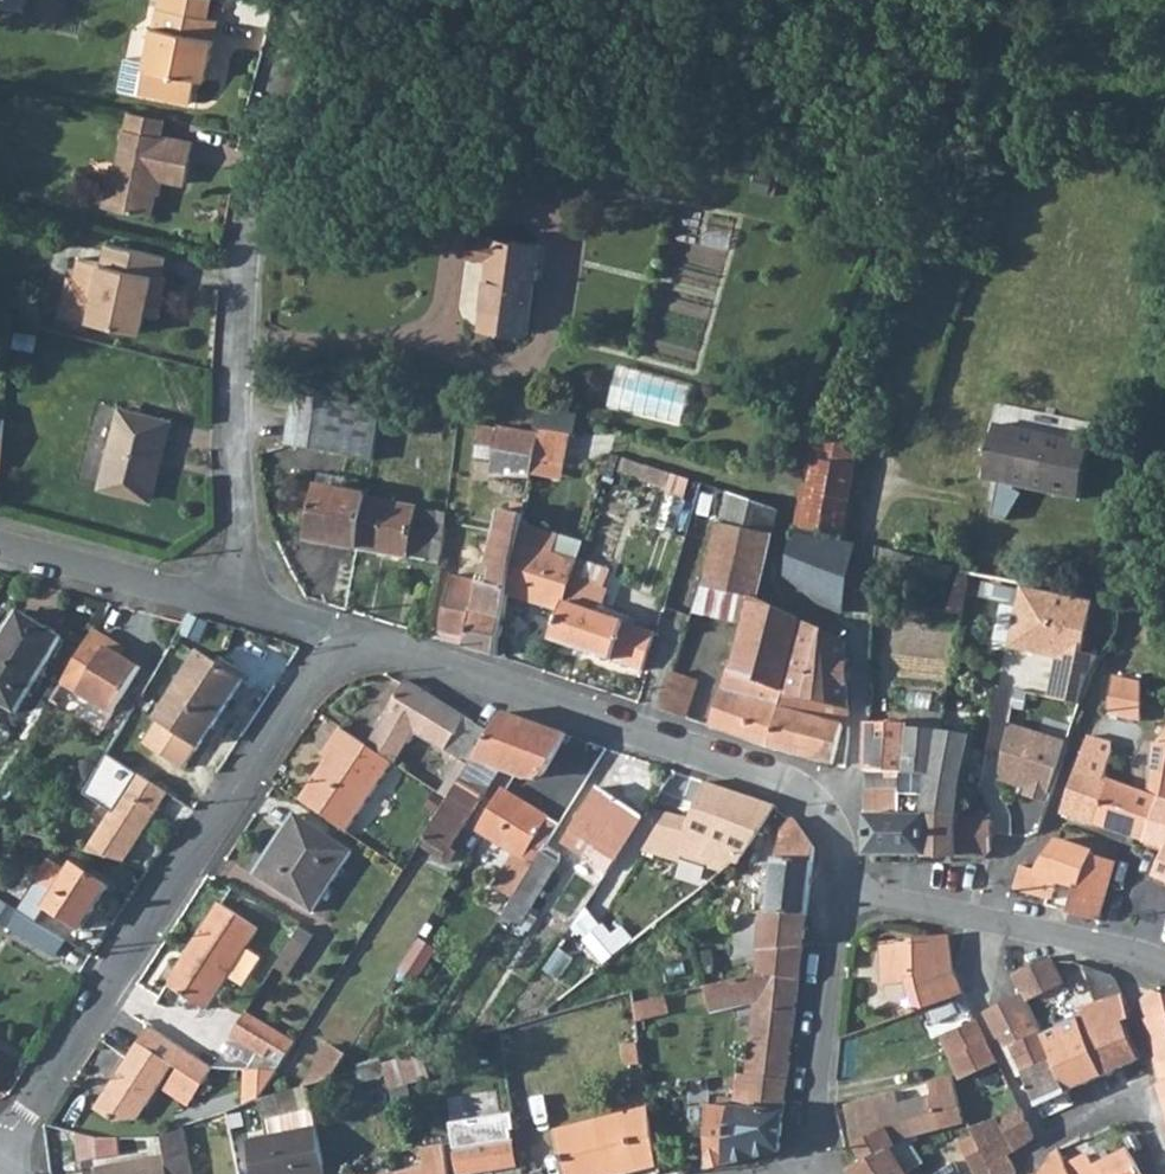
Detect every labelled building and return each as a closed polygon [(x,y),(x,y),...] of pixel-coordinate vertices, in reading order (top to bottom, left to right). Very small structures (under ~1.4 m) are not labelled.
[(147,62),(141,92),(193,103),(198,77),(202,58),(212,60),(220,20),(158,7),(147,62)] [(147,62),(127,58),(121,89),(141,92),(147,62)] [(208,79),(212,60),(202,58),(198,77),(208,79)] [(169,136),(172,119),(130,110),(127,127),(169,136)] [(195,141),(169,136),(127,127),(119,163),(115,162),(106,205),(152,215),(160,178),(187,183),(195,141)] [(499,259),(501,239),(492,238),(473,235),(470,256),(489,258),(499,259)] [(480,326),(528,333),(540,244),(501,239),(499,259),(489,258),(480,326)] [(157,276),(164,277),(169,256),(111,243),(107,263),(84,258),(80,278),(72,283),(67,308),(71,315),(94,320),(144,332),(157,276)] [(604,378),(596,369),(596,370),(584,372),(580,384),(589,393),(601,390),(604,378)] [(382,409),(296,396),(288,445),(374,459),(380,421),(382,409)] [(102,486),(150,498),(169,420),(121,408),(102,486)] [(400,412),(382,409),(380,421),(399,423),(400,412)] [(565,419),(539,415),(536,429),(541,430),(563,433),(565,419)] [(495,446),(498,427),(481,424),(478,445),(495,446)] [(1079,499),(1090,444),(994,425),(983,479),(1002,483),(995,518),(1005,520),(1021,495),(1013,489),(1014,485),(1079,499)] [(491,477),(531,477),(532,474),(534,460),(540,434),(498,427),(495,446),(493,459),(491,477)] [(540,434),(534,460),(554,463),(565,465),(570,439),(562,437),(563,433),(541,430),(540,434)] [(862,439),(817,431),(809,458),(856,467),(862,439)] [(476,456),(493,459),(495,446),(478,445),(476,456)] [(623,472),(628,458),(619,455),(615,469),(623,472)] [(674,473),(628,458),(623,472),(669,488),(674,473)] [(843,540),(856,467),(809,458),(795,531),(843,540)] [(551,477),(554,463),(534,460),(532,474),(551,477)] [(320,474),(318,486),(345,491),(348,478),(320,474)] [(318,486),(308,539),(358,548),(367,498),(368,495),(345,491),(318,486)] [(760,599),(780,509),(730,492),(705,586),(753,597),(760,599)] [(447,512),(367,498),(358,548),(441,564),(447,512)] [(466,647),(496,655),(508,591),(522,524),(526,503),(516,500),(513,511),(503,509),(492,562),(498,563),(493,584),(478,580),(467,645),(466,647)] [(559,536),(522,524),(508,591),(560,609),(563,601),(565,602),(573,577),(579,561),(554,553),(559,536)] [(856,543),(843,540),(795,531),(787,576),(809,595),(828,606),(842,612),(856,543)] [(953,568),(877,546),(876,559),(949,580),(953,568)] [(478,580),(452,574),(441,638),(467,645),(478,580)] [(573,577),(565,602),(601,614),(609,589),(573,577)] [(1090,598),(1018,583),(1006,647),(1055,657),(1047,697),(1082,704),(1091,677),(1106,656),(1079,650),(1090,598)] [(705,586),(703,585),(694,613),(746,625),(753,597),(705,586)] [(967,589),(958,587),(952,613),(960,615),(967,589)] [(782,691),(801,618),(753,597),(746,625),(734,672),(729,670),(709,726),(769,747),(833,765),(846,714),(849,715),(848,708),(786,693),(782,691)] [(563,601),(560,609),(551,639),(642,669),(655,632),(601,614),(565,602),(563,601)] [(22,611),(0,646),(0,701),(18,711),(59,645),(39,633),(44,625),(22,611)] [(810,623),(804,620),(786,693),(848,708),(845,643),(844,640),(844,639),(843,639),(842,638),(810,623)] [(252,633),(230,626),(226,637),(248,644),(252,633)] [(114,640),(95,629),(63,682),(114,713),(142,667),(121,654),(109,647),(114,640)] [(125,647),(114,640),(109,647),(121,654),(125,647)] [(217,662),(201,652),(144,740),(185,767),(212,724),(213,724),(247,672),(221,655),(217,662)] [(701,680),(674,671),(661,709),(687,718),(701,680)] [(1108,714),(1141,721),(1142,681),(1114,675),(1113,678),(1108,714)] [(490,731),(407,680),(380,725),(368,744),(388,757),(398,743),(409,741),(414,733),(461,760),(471,765),(475,757),(474,756),(490,731)] [(907,726),(940,731),(943,713),(910,708),(908,723),(907,726)] [(546,727),(504,712),(492,732),(477,757),(502,767),(514,771),(525,775),(530,777),(535,777),(540,775),(544,772),(547,768),(567,733),(546,727)] [(908,723),(870,722),(867,854),(985,855),(990,850),(991,818),(958,817),(963,779),(972,736),(940,731),(907,726),(908,723)] [(1049,804),(1069,743),(1007,722),(1001,754),(996,778),(1026,789),(1024,795),(1049,804)] [(368,744),(341,726),(328,746),(333,750),(300,798),(347,829),(393,761),(388,757),(368,744)] [(1147,841),(1161,798),(1164,799),(1164,726),(1156,741),(1153,741),(1149,793),(1110,778),(1094,824),(1147,841)] [(1062,813),(1094,824),(1110,778),(1104,776),(1113,749),(1113,742),(1088,735),(1062,813)] [(477,757),(475,757),(471,765),(466,772),(462,780),(484,794),(502,767),(477,757)] [(471,765),(461,760),(456,767),(466,772),(471,765)] [(137,773),(88,850),(123,861),(168,792),(137,773)] [(484,794),(462,780),(450,799),(424,839),(447,853),(444,856),(450,860),(457,849),(451,846),(484,794)] [(777,806),(705,781),(683,838),(692,842),(734,859),(740,862),(759,832),(760,832),(775,808),(777,806)] [(645,816),(599,786),(563,841),(608,871),(645,816)] [(560,823),(502,787),(478,827),(485,832),(515,850),(496,882),(510,890),(515,894),(547,843),(560,823)] [(1161,798),(1147,841),(1164,847),(1164,799),(1161,798)] [(352,852),(295,813),(282,832),(285,834),(257,875),(313,912),(352,852)] [(771,912),(765,911),(738,917),(735,961),(748,958),(751,966),(759,964),(758,974),(800,977),(816,847),(795,818),(792,818),(792,819),(781,833),(776,859),(771,912)] [(447,853),(424,839),(422,842),(444,856),(447,853)] [(1098,921),(1116,862),(1092,853),(1093,851),(1065,841),(1055,839),(1037,869),(1023,864),(1014,889),(1032,894),(1050,899),(1059,881),(1075,886),(1068,912),(1098,921)] [(734,859),(692,842),(684,859),(720,870),(734,859)] [(558,850),(547,843),(515,894),(508,906),(503,914),(514,921),(521,925),(529,912),(560,861),(558,850)] [(1155,876),(1164,880),(1164,853),(1155,876)] [(69,869),(50,857),(37,878),(49,885),(56,890),(49,901),(47,905),(82,928),(110,885),(75,862),(69,869)] [(56,890),(49,885),(42,896),(49,901),(56,890)] [(0,887),(0,899),(6,902),(11,893),(0,887)] [(28,897),(15,889),(12,894),(11,893),(6,902),(18,910),(22,912),(27,903),(25,902),(28,897)] [(515,894),(510,890),(503,903),(508,906),(515,894)] [(258,926),(221,902),(194,943),(198,946),(186,963),(183,961),(168,984),(205,1008),(258,926)] [(48,916),(27,903),(22,912),(42,924),(48,916)] [(9,905),(0,919),(0,920),(9,925),(18,910),(9,905)] [(22,912),(18,910),(9,925),(8,926),(56,956),(67,939),(42,924),(22,912)] [(538,917),(529,912),(521,925),(530,930),(538,917)] [(575,921),(561,913),(556,920),(548,915),(544,922),(566,935),(575,921)] [(514,921),(503,914),(500,919),(510,926),(514,921)] [(314,934),(301,926),(294,938),(307,946),(314,934)] [(943,935),(883,942),(883,985),(896,982),(908,978),(913,1005),(914,1012),(954,997),(964,992),(954,971),(949,934),(943,935)] [(307,946),(294,938),(276,966),(289,974),(307,946)] [(198,946),(194,943),(183,961),(186,963),(198,946)] [(1065,984),(1053,955),(1013,973),(1022,993),(985,1011),(988,1019),(1004,1049),(1011,1046),(1042,1031),(1028,1000),(1065,984)] [(1114,975),(1088,966),(1097,1002),(1124,995),(1119,981),(1114,975)] [(800,977),(758,974),(705,986),(711,1013),(754,1001),(747,1075),(788,1080),(800,977)] [(1066,995),(1062,987),(1044,995),(1047,1002),(1066,995)] [(1154,989),(1143,999),(1162,1081),(1164,1080),(1164,993),(1154,989)] [(665,995),(635,1003),(637,1019),(669,1012),(665,995)] [(1097,1002),(1087,1005),(1080,1016),(1105,1075),(1141,1058),(1125,1022),(1131,1018),(1124,995),(1097,1002)] [(913,1005),(898,1010),(901,1017),(914,1012),(913,1005)] [(296,1040),(247,1011),(233,1035),(253,1048),(264,1054),(269,1053),(272,1046),(288,1055),(296,1040)] [(1080,1016),(1044,1034),(1069,1092),(1105,1075),(1080,1016)] [(977,1019),(942,1035),(963,1080),(999,1062),(977,1019)] [(214,1067),(150,1025),(95,1109),(112,1120),(138,1119),(173,1065),(203,1085),(214,1067)] [(1042,1031),(1011,1046),(1038,1105),(1069,1092),(1044,1034),(1042,1031)] [(233,1035),(214,1067),(241,1069),(253,1048),(233,1035)] [(346,1053),(331,1044),(308,1085),(330,1078),(346,1053)] [(416,1053),(384,1062),(384,1063),(387,1074),(390,1086),(429,1074),(420,1052),(416,1053)] [(384,1063),(357,1071),(360,1081),(387,1074),(384,1063)] [(245,1069),(244,1105),(256,1099),(276,1070),(245,1069)] [(747,1075),(737,1073),(735,1098),(719,1097),(718,1105),(709,1104),(708,1168),(779,1150),(788,1080),(747,1075)] [(953,1076),(898,1091),(902,1104),(889,1105),(880,1104),(885,1128),(888,1127),(897,1143),(907,1135),(919,1133),(965,1122),(953,1076)] [(1010,1083),(1000,1088),(1004,1096),(1013,1092),(1010,1083)] [(258,1099),(263,1120),(268,1119),(272,1138),(251,1142),(258,1173),(327,1173),(308,1085),(258,1099)] [(648,1101),(640,1103),(641,1110),(649,1108),(648,1101)] [(242,1107),(227,1112),(230,1125),(237,1123),(243,1113),(242,1107)] [(555,1132),(566,1173),(620,1173),(657,1165),(649,1108),(641,1110),(555,1132)] [(996,1119),(972,1128),(978,1140),(981,1146),(987,1159),(988,1160),(1010,1153),(1019,1150),(1018,1148),(1030,1141),(1035,1136),(1021,1108),(996,1119)] [(227,1112),(206,1119),(210,1131),(230,1125),(227,1112)] [(512,1112),(452,1122),(460,1173),(517,1164),(510,1129),(514,1128),(512,1112)] [(888,1127),(885,1128),(855,1144),(864,1161),(849,1169),(852,1173),(908,1173),(907,1172),(923,1162),(908,1136),(892,1148),(891,1147),(897,1143),(888,1127)] [(161,1136),(164,1154),(168,1173),(193,1173),(184,1129),(161,1136)] [(95,1137),(76,1133),(80,1161),(98,1158),(95,1137)] [(978,1140),(962,1148),(965,1153),(981,1146),(978,1140)] [(434,1152),(428,1153),(429,1165),(447,1161),(444,1142),(433,1144),(434,1152)] [(433,1144),(426,1145),(428,1153),(434,1152),(433,1144)] [(965,1153),(971,1164),(987,1159),(981,1146),(965,1153)] [(1068,1166),(1059,1149),(1050,1156),(1042,1173),(1072,1173),(1068,1166)] [(1068,1166),(1072,1173),(1142,1173),(1130,1149),(1096,1167),(1090,1155),(1068,1166)] [(988,1160),(993,1173),(994,1173),(1011,1173),(1017,1172),(1010,1153),(988,1160)] [(94,1167),(96,1173),(168,1173),(164,1154),(94,1167)] [(972,1167),(976,1173),(991,1173),(993,1173),(988,1160),(987,1159),(971,1164),(972,1167)] [(393,1173),(449,1173),(447,1161),(429,1165),(393,1173),(394,1173),(393,1173)]
